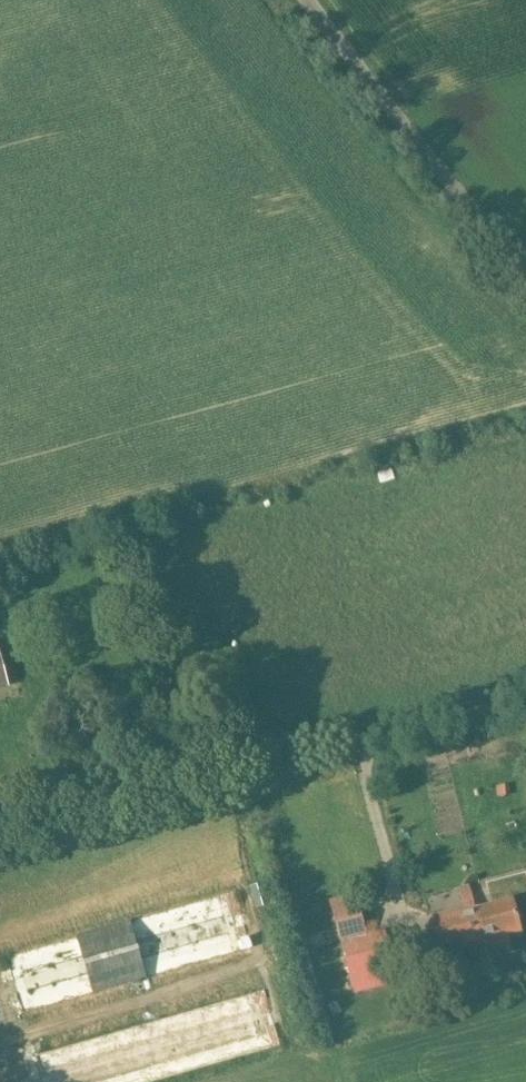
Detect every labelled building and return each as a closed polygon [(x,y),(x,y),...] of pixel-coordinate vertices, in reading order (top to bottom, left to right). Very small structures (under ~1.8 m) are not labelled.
[(1,659),(0,656),(0,688),(8,686),(1,659)] [(397,979),(394,966),(385,930),(367,936),(356,895),(329,902),(341,943),(353,990),(397,979)] [(237,896),(186,910),(196,946),(247,931),(237,896)] [(511,946),(509,939),(508,937),(521,933),(513,902),(476,911),(476,909),(440,918),(450,954),(482,946),(484,953),(511,946)] [(68,982),(58,946),(7,960),(17,996),(68,982)]
